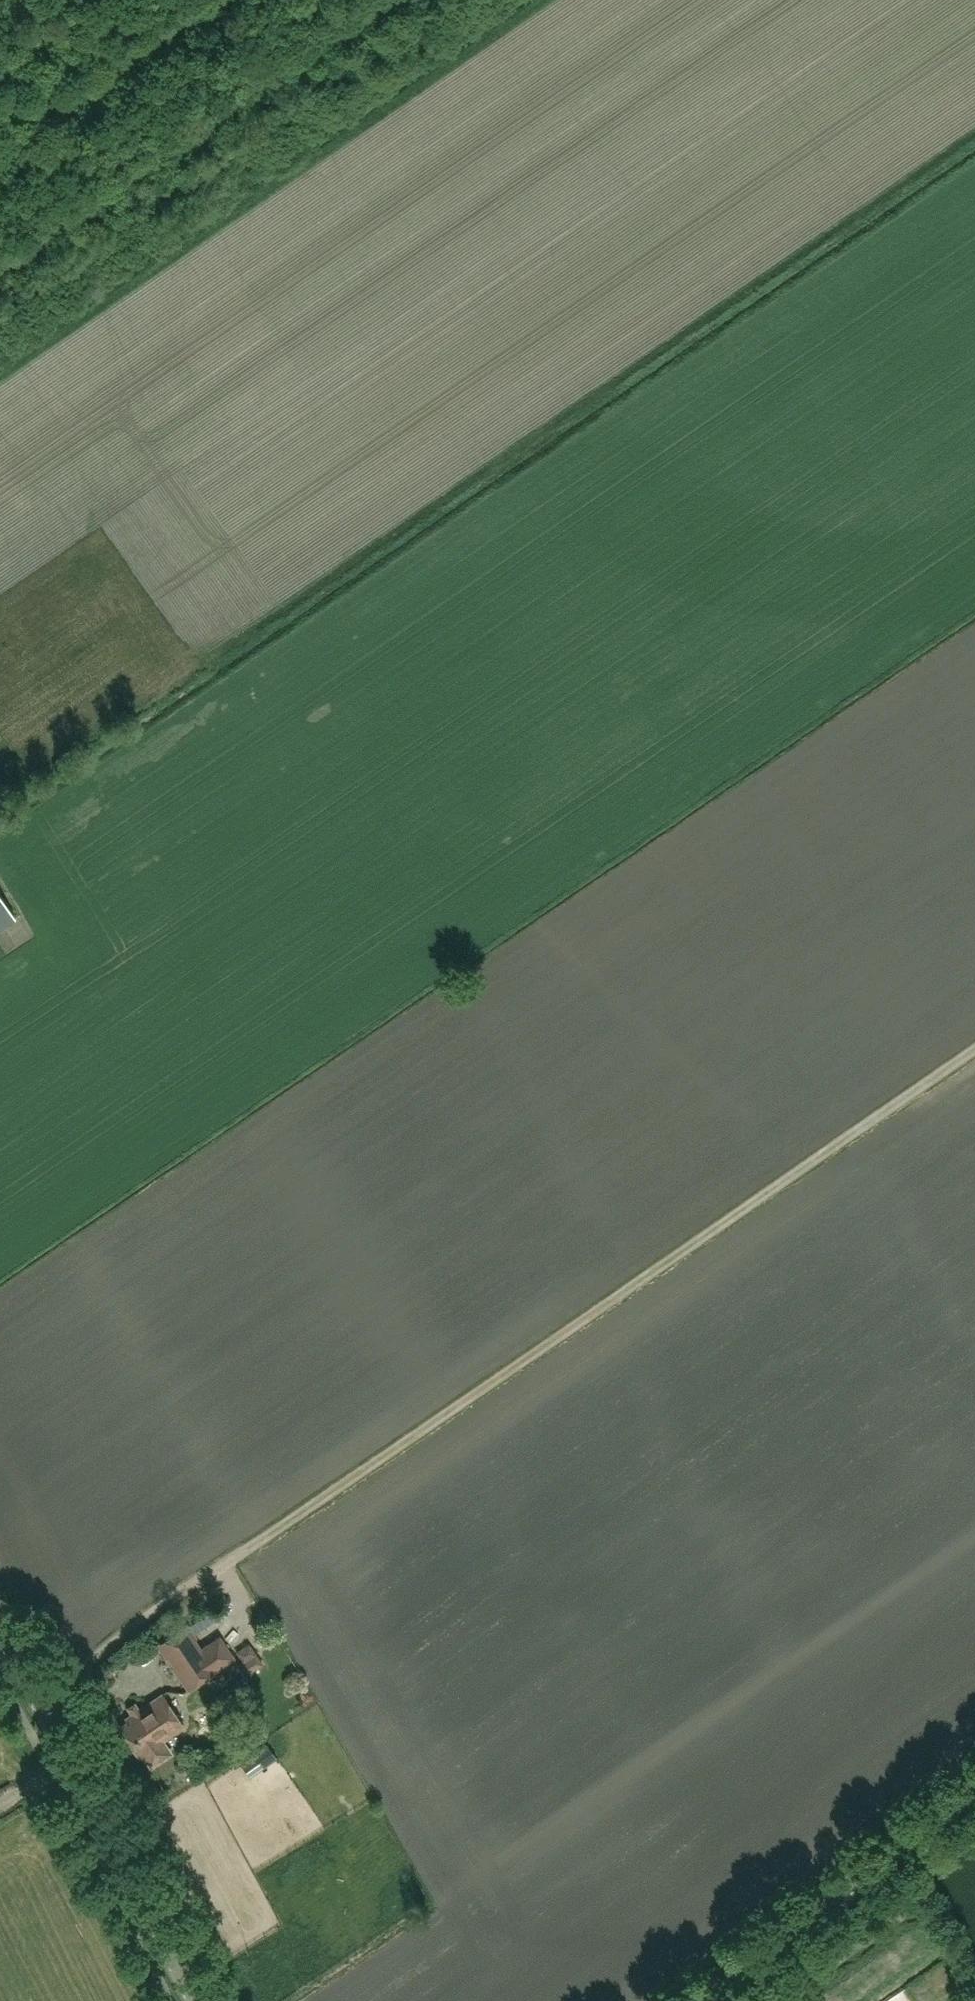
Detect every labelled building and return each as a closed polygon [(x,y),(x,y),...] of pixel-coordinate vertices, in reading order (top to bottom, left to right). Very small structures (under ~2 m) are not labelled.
[(12,913),(0,895),(0,922),(12,913)] [(173,1668),(188,1689),(234,1658),(219,1636),(199,1650),(192,1641),(196,1638),(187,1625),(157,1645),(166,1658),(170,1655),(177,1665),(173,1668)] [(243,1662),(239,1665),(246,1676),(262,1664),(249,1644),(237,1652),(243,1662)] [(119,1727),(139,1756),(142,1754),(149,1765),(154,1766),(170,1755),(171,1750),(164,1740),(184,1726),(162,1693),(126,1718),(129,1721),(119,1727)] [(252,1775),(269,1769),(263,1754),(246,1761),(252,1775)] [(937,2000),(921,1976),(884,2000),(937,2000)]
